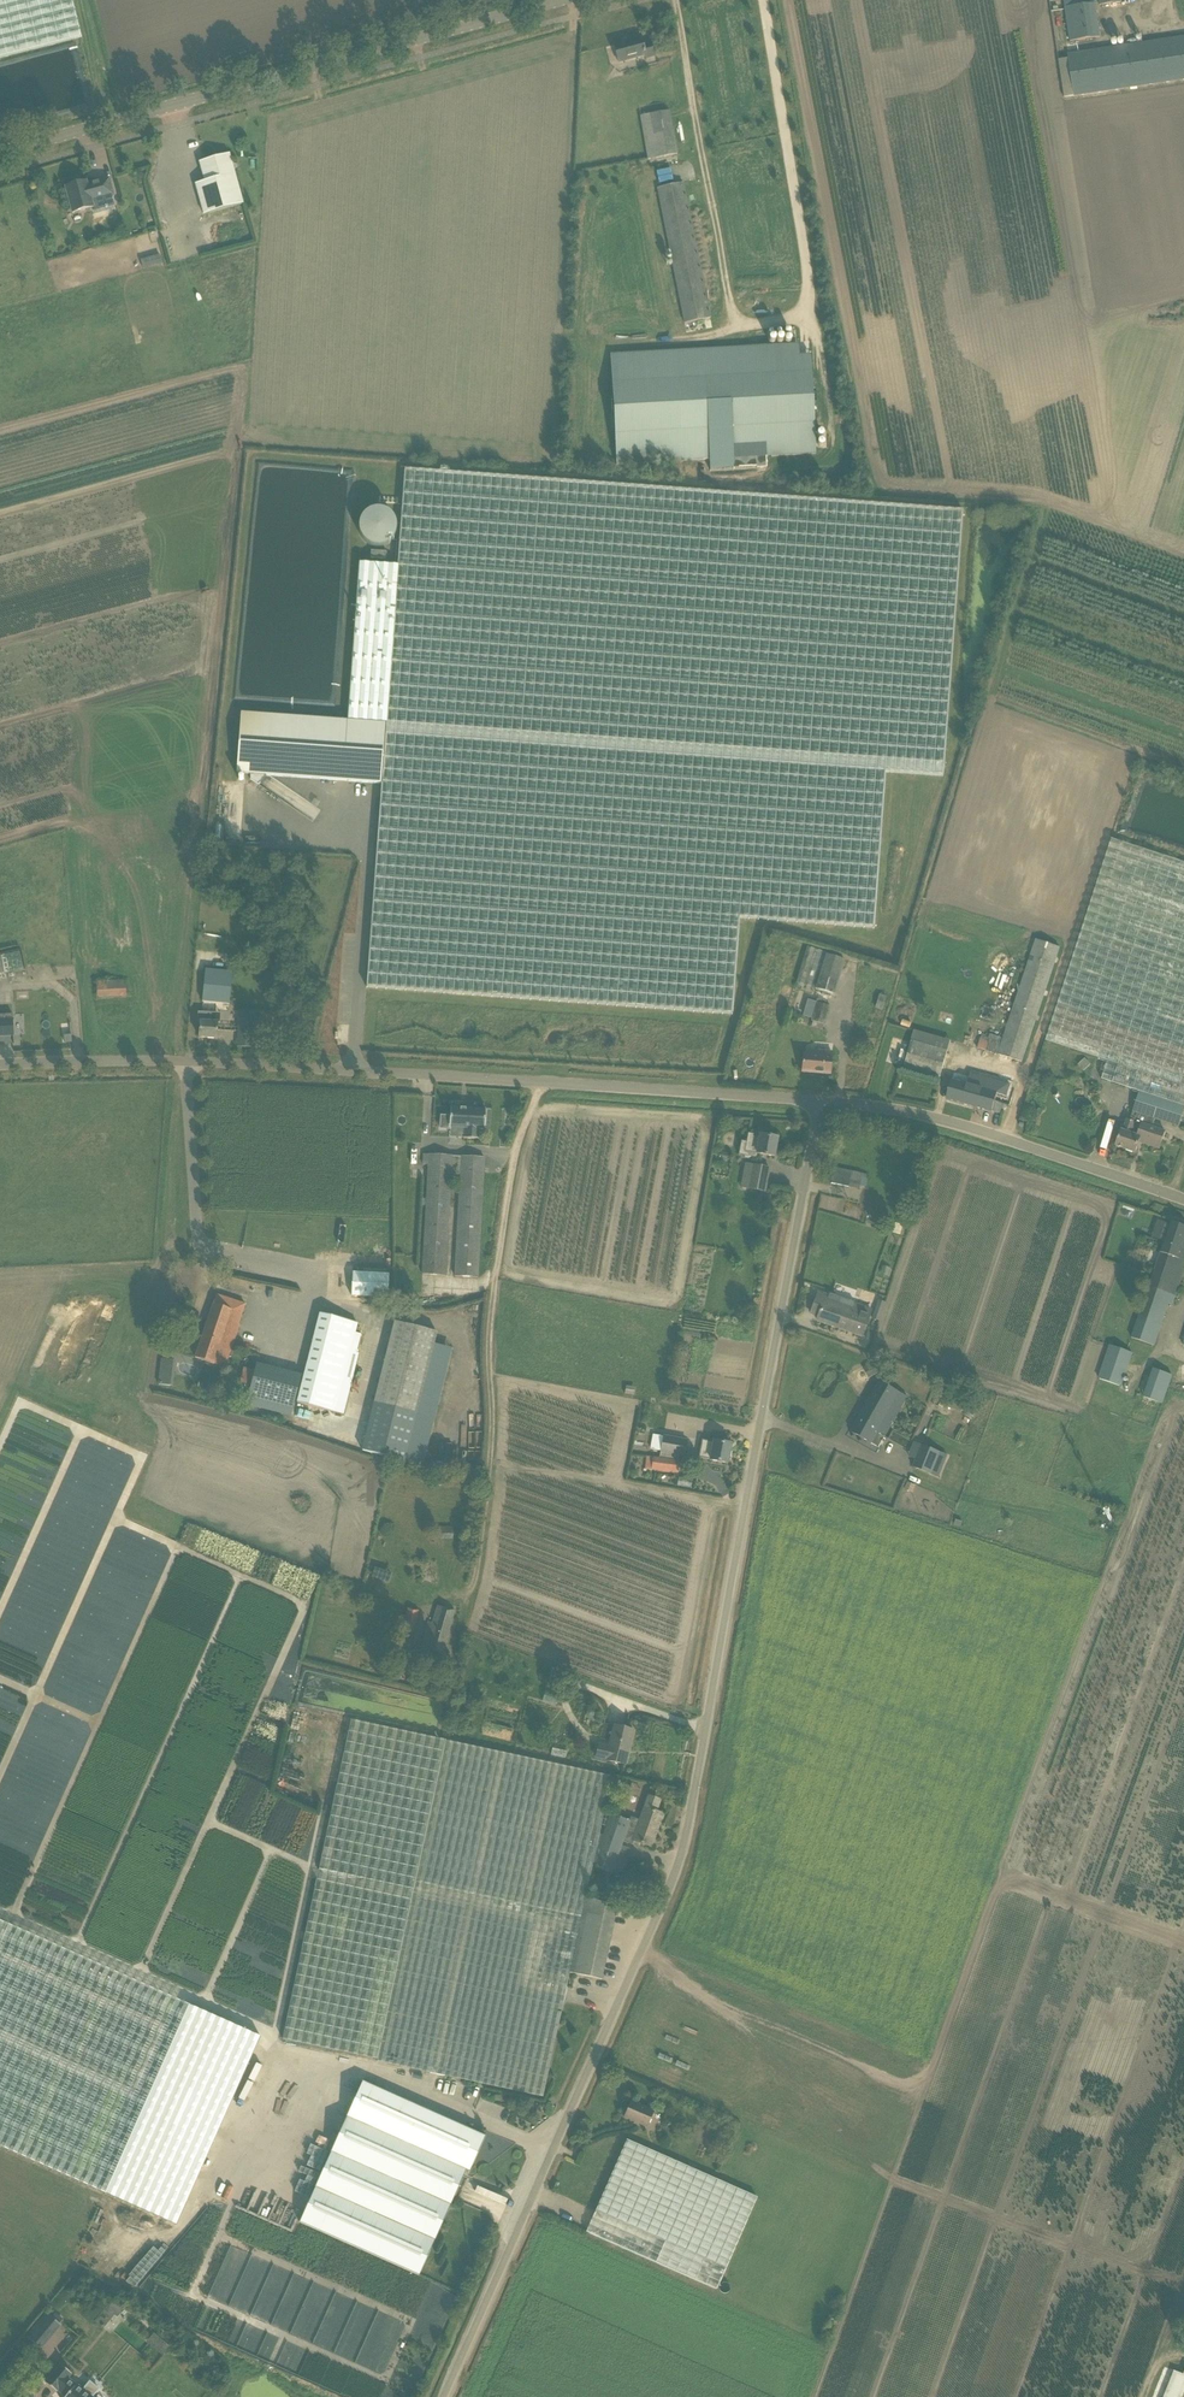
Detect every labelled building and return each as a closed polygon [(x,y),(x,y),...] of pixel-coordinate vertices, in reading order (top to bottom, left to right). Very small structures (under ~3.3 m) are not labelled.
[(72,0),(0,0),(0,56),(81,36),(72,0)] [(1076,41),(1092,39),(1101,37),(1096,3),(1064,8),(1070,42),(1076,41)] [(646,59),(655,56),(652,43),(643,46),(640,36),(627,39),(628,42),(614,45),(618,63),(645,56),(646,59)] [(1079,52),(1068,54),(1075,96),(1183,80),(1183,36),(1079,52)] [(669,111),(658,113),(639,116),(647,160),(677,155),(669,111)] [(204,215),(243,204),(229,154),(199,163),(205,182),(195,185),(204,215)] [(93,203),(114,198),(109,179),(79,187),(78,184),(66,188),(73,214),(94,208),(93,203)] [(710,319),(683,183),(657,189),(684,324),(710,319)] [(144,269),(164,263),(161,254),(141,259),(144,269)] [(709,460),(710,469),(756,467),(757,469),(766,468),(765,457),(816,454),(812,393),(812,396),(800,397),(797,345),(610,355),(616,465),(709,460)] [(381,784),(366,987),(732,1014),(739,918),(873,928),(885,772),(942,776),(963,511),(404,470),(397,568),(359,565),(348,721),(241,713),(237,774),(251,775),(250,780),(259,786),(266,776),(381,784)] [(386,552),(371,551),(370,558),(385,560),(386,552)] [(1179,1126),(1183,1112),(1183,863),(1112,840),(1046,1041),(1108,1061),(1102,1080),(1140,1092),(1134,1111),(1130,1121),(1127,1120),(1123,1131),(1122,1130),(1116,1146),(1136,1153),(1139,1142),(1159,1149),(1166,1131),(1153,1127),(1155,1118),(1179,1126)] [(1036,940),(1002,1043),(998,1055),(1023,1062),(1060,948),(1036,940)] [(845,961),(826,955),(815,990),(835,996),(845,961)] [(202,1008),(229,1011),(233,973),(206,970),(202,1008)] [(126,995),(126,981),(96,982),(97,997),(126,995)] [(879,994),(879,995),(875,1009),(883,1011),(886,997),(879,994)] [(831,1008),(816,1003),(811,1022),(825,1026),(831,1008)] [(0,1015),(0,1036),(13,1036),(12,1015),(0,1015)] [(252,1041),(253,1029),(253,1021),(239,1020),(238,1040),(252,1041)] [(199,1038),(217,1039),(218,1022),(200,1021),(199,1038)] [(71,1035),(64,1036),(64,1043),(72,1043),(71,1035)] [(988,1039),(974,1036),(972,1043),(971,1047),(987,1052),(990,1040),(988,1039)] [(914,1042),(912,1041),(904,1067),(941,1077),(948,1050),(914,1042)] [(802,1072),(830,1075),(832,1052),(815,1051),(815,1054),(803,1054),(802,1072)] [(1085,1059),(1078,1065),(1084,1071),(1091,1065),(1085,1059)] [(1002,1114),(1009,1088),(970,1077),(968,1084),(952,1080),(947,1099),(993,1112),(1002,1114)] [(478,1140),(478,1129),(484,1130),(486,1110),(451,1108),(450,1117),(441,1117),(440,1129),(450,1130),(450,1128),(464,1129),(464,1139),(478,1140)] [(760,1136),(749,1134),(748,1134),(747,1142),(741,1141),(739,1155),(756,1158),(757,1154),(774,1157),(777,1138),(760,1135),(760,1136)] [(428,1165),(422,1275),(446,1277),(452,1175),(459,1175),(454,1277),(478,1278),(484,1158),(424,1154),(423,1165),(428,1165)] [(740,1188),(765,1192),(769,1168),(752,1165),(751,1172),(743,1171),(740,1188)] [(848,1187),(850,1181),(851,1172),(834,1168),(831,1183),(848,1187)] [(1181,1280),(1183,1272),(1183,1227),(1171,1222),(1154,1271),(1181,1280)] [(1154,1271),(1146,1296),(1172,1305),(1181,1280),(1154,1271)] [(353,1273),(351,1296),(388,1299),(389,1275),(353,1273)] [(846,1303),(831,1297),(818,1293),(811,1313),(818,1316),(817,1320),(863,1337),(870,1319),(873,1311),(847,1302),(846,1303)] [(216,1295),(195,1358),(215,1364),(225,1368),(230,1353),(240,1325),(239,1324),(245,1305),(216,1295)] [(1123,1300),(1120,1312),(1130,1314),(1133,1303),(1123,1300)] [(877,1302),(871,1319),(878,1322),(884,1304),(877,1302)] [(355,1333),(357,1324),(319,1314),(303,1377),(297,1403),(333,1413),(341,1384),(351,1386),(359,1354),(351,1352),(355,1333)] [(1140,1314),(1138,1319),(1136,1325),(1131,1338),(1155,1346),(1163,1322),(1140,1314)] [(394,1323),(363,1451),(405,1462),(434,1345),(437,1333),(394,1323)] [(454,1350),(434,1345),(405,1462),(424,1466),(454,1350)] [(1111,1346),(1099,1379),(1121,1386),(1133,1354),(1111,1346)] [(160,1384),(174,1385),(175,1359),(161,1358),(160,1384)] [(865,1368),(871,1378),(879,1373),(873,1364),(865,1368)] [(303,1377),(257,1365),(246,1409),(292,1421),(297,1403),(303,1377)] [(1173,1376),(1172,1376),(1153,1369),(1143,1397),(1163,1404),(1173,1376)] [(865,1407),(893,1422),(907,1397),(880,1382),(865,1407)] [(631,1396),(633,1387),(626,1386),(625,1395),(631,1396)] [(851,1432),(879,1448),(893,1422),(865,1407),(851,1432)] [(651,1470),(676,1473),(678,1461),(677,1461),(678,1454),(684,1456),(687,1441),(664,1437),(661,1452),(659,1458),(653,1458),(651,1470)] [(710,1460),(727,1464),(731,1445),(714,1442),(702,1440),(699,1457),(710,1459),(710,1460)] [(914,1467),(932,1475),(940,1453),(922,1446),(918,1456),(914,1467)] [(448,1474),(430,1479),(433,1489),(452,1484),(448,1474)] [(908,1482),(905,1490),(913,1493),(916,1486),(908,1482)] [(434,1528),(435,1540),(453,1540),(453,1528),(434,1528)] [(441,1658),(455,1611),(438,1606),(432,1623),(428,1622),(418,1661),(431,1665),(434,1656),(441,1658)] [(412,1651),(410,1650),(416,1625),(404,1622),(398,1648),(391,1677),(405,1681),(412,1651)] [(586,1897),(592,1865),(612,1872),(622,1841),(632,1845),(633,1841),(651,1847),(663,1814),(656,1812),(660,1800),(649,1796),(645,1808),(639,1825),(630,1822),(630,1821),(610,1815),(604,1813),(612,1777),(351,1720),(282,2040),(534,2094),(543,2097),(563,2002),(566,1989),(570,1973),(602,1980),(617,1908),(586,1897)] [(595,1758),(625,1765),(633,1730),(613,1726),(608,1746),(598,1743),(595,1758)] [(0,1921),(0,2147),(175,2225),(258,2037),(0,1921)] [(419,2276),(464,2176),(466,2171),(470,2173),(486,2136),(481,2133),(481,2132),(473,2128),(472,2129),(452,2120),(452,2121),(363,2081),(300,2223),(419,2276)] [(647,2128),(654,2112),(631,2102),(624,2118),(647,2128)] [(716,2290),(757,2197),(627,2140),(586,2232),(716,2290)] [(106,2329),(122,2308),(112,2300),(96,2321),(106,2329)] [(40,2346),(59,2325),(47,2315),(29,2336),(40,2346)] [(160,2338),(152,2348),(162,2356),(169,2346),(160,2338)] [(99,2389),(90,2382),(83,2390),(77,2384),(76,2385),(68,2378),(72,2374),(60,2365),(45,2383),(57,2392),(58,2391),(66,2396),(92,2396),(99,2389)] [(1183,2375),(1174,2371),(1164,2396),(1183,2396),(1183,2372),(1183,2375)]
